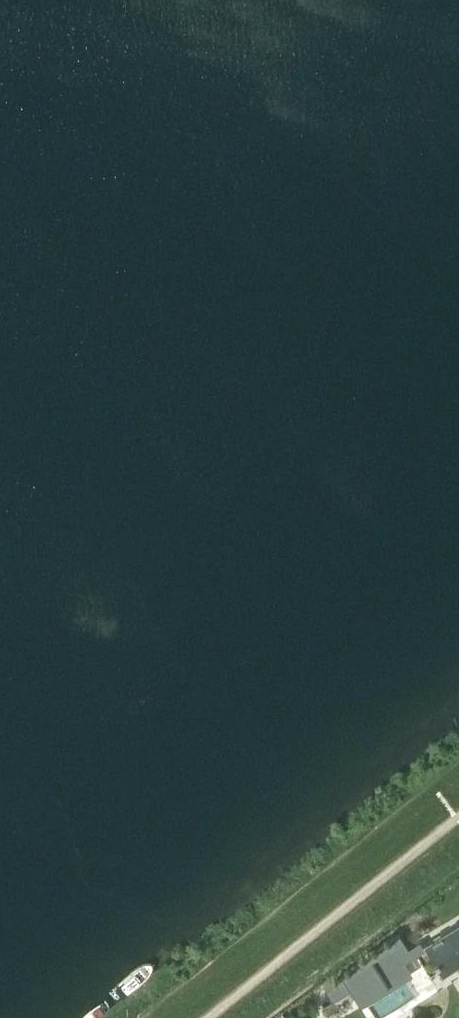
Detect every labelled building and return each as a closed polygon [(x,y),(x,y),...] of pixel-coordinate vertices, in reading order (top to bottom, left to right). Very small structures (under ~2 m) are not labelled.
[(430,933),(448,964),(457,959),(458,961),(458,916),(430,933)] [(345,993),(325,1006),(330,1013),(322,1017),(360,1017),(345,993)]
